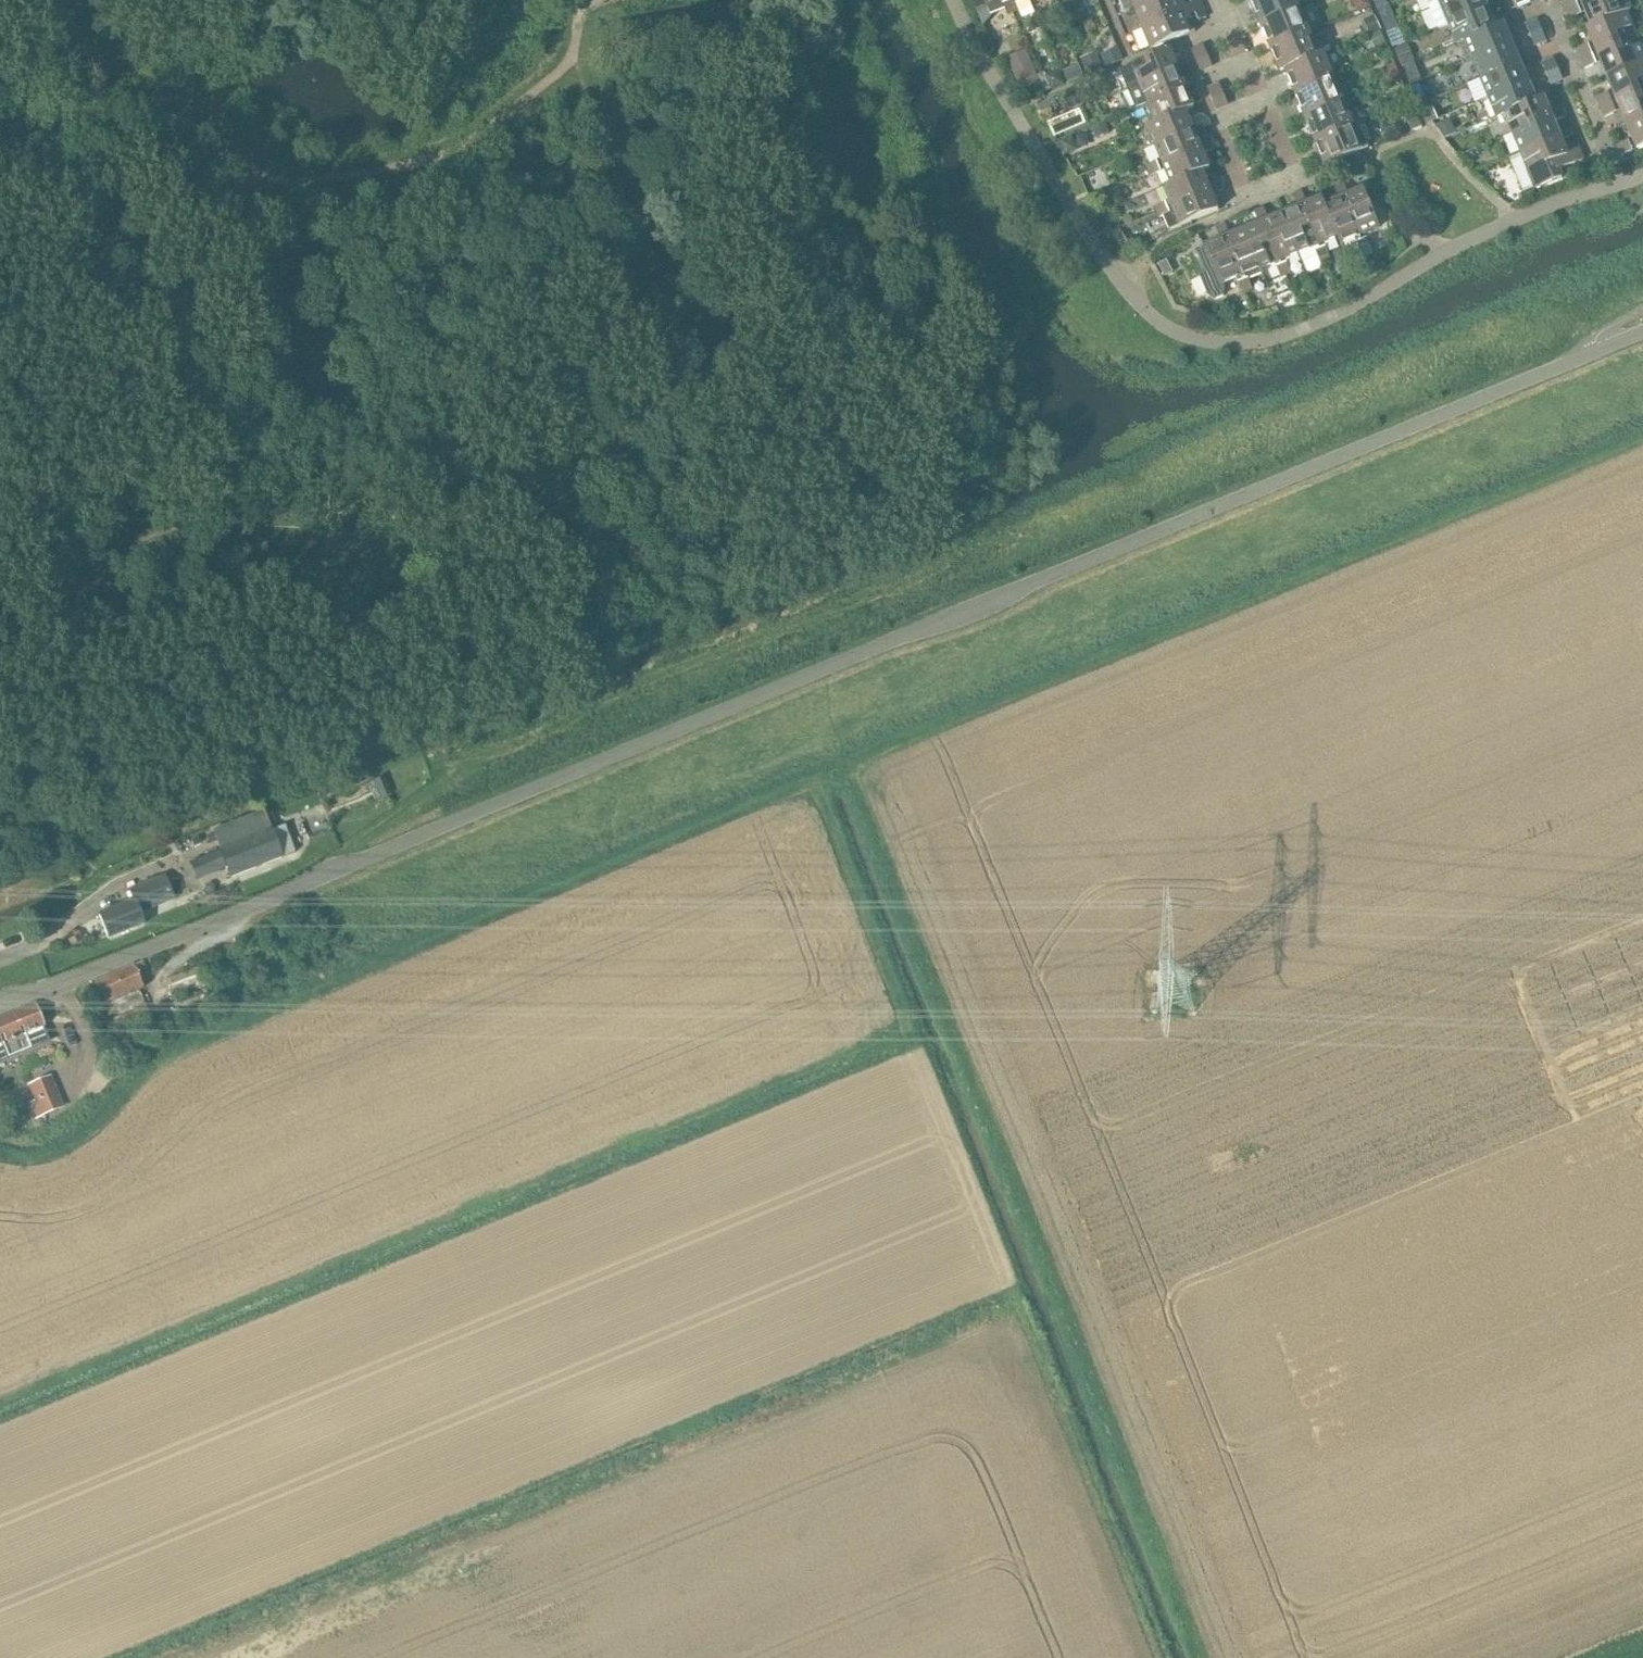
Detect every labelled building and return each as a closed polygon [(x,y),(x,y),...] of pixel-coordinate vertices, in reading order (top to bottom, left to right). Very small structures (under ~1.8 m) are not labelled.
[(1013,0),(1003,4),(1007,14),(1017,10),(1013,0)] [(1106,0),(1114,20),(1122,39),(1130,59),(1152,50),(1158,47),(1175,40),(1179,38),(1180,38),(1195,32),(1187,12),(1182,0),(1106,0)] [(1201,0),(1190,0),(1193,9),(1203,5),(1201,0)] [(1261,23),(1299,7),(1296,0),(1251,0),(1261,23)] [(1357,12),(1371,6),(1368,0),(1353,0),(1357,12)] [(1377,8),(1387,4),(1385,0),(1374,0),(1377,8)] [(1430,9),(1452,0),(1426,0),(1430,9)] [(1430,9),(1438,28),(1449,24),(1487,8),(1484,0),(1452,0),(1430,9)] [(1579,4),(1577,0),(1564,0),(1567,8),(1579,4)] [(1592,26),(1626,12),(1626,13),(1631,11),(1626,0),(1587,0),(1582,2),(1592,26)] [(1579,4),(1567,8),(1571,18),(1583,13),(1579,4)] [(1208,17),(1203,5),(1193,9),(1198,21),(1208,17)] [(1261,23),(1270,47),(1309,31),(1299,7),(1261,23)] [(1449,24),(1457,43),(1503,24),(1495,27),(1487,8),(1449,24)] [(1636,36),(1626,13),(1626,12),(1592,26),(1587,27),(1597,52),(1636,36)] [(1393,14),(1381,19),(1387,33),(1399,28),(1393,14)] [(1374,16),(1363,20),(1369,34),(1380,30),(1374,16)] [(1530,35),(1542,30),(1538,21),(1526,26),(1530,35)] [(1511,43),(1503,24),(1457,43),(1465,40),(1473,59),(1511,43)] [(1542,30),(1530,35),(1534,45),(1546,40),(1542,30)] [(1270,47),(1280,71),(1323,53),(1318,55),(1309,31),(1270,47)] [(1381,32),(1370,36),(1374,47),(1385,42),(1381,32)] [(1636,36),(1597,52),(1607,77),(1642,62),(1642,54),(1636,36)] [(1473,59),(1481,78),(1519,63),(1511,43),(1473,59)] [(1407,44),(1395,49),(1402,66),(1414,61),(1407,44)] [(1581,59),(1593,54),(1589,45),(1577,49),(1581,59)] [(1196,61),(1208,56),(1204,46),(1192,51),(1196,61)] [(1170,49),(1132,65),(1140,84),(1178,68),(1170,49)] [(1333,77),(1323,53),(1280,71),(1281,72),(1285,69),(1295,93),(1333,77)] [(1593,54),(1581,59),(1585,69),(1597,64),(1593,54)] [(1208,56),(1196,61),(1200,70),(1212,66),(1208,56)] [(1546,74),(1558,69),(1554,59),(1542,64),(1546,74)] [(1607,77),(1617,101),(1642,90),(1642,62),(1607,77)] [(1395,63),(1377,71),(1383,84),(1401,77),(1395,63)] [(1481,78),(1489,97),(1527,82),(1519,63),(1481,78)] [(1140,84),(1148,103),(1186,88),(1178,68),(1140,84)] [(1558,69),(1546,74),(1550,84),(1562,79),(1558,69)] [(1418,70),(1407,75),(1411,84),(1422,80),(1418,70)] [(1030,79),(1035,90),(1046,86),(1041,74),(1030,79)] [(1295,93),(1305,117),(1343,101),(1333,77),(1295,93)] [(1489,97),(1497,117),(1535,101),(1527,82),(1489,97)] [(1420,84),(1411,88),(1416,100),(1425,97),(1420,84)] [(1212,99),(1224,94),(1220,85),(1208,90),(1212,99)] [(1194,107),(1186,88),(1148,103),(1156,122),(1156,123),(1186,110),(1194,107)] [(1617,101),(1627,125),(1642,118),(1642,90),(1617,101)] [(1408,92),(1389,99),(1393,109),(1412,102),(1408,92)] [(1601,107),(1613,103),(1609,93),(1597,98),(1601,107)] [(1224,94),(1212,99),(1216,109),(1228,104),(1224,94)] [(1543,97),(1535,101),(1497,117),(1506,114),(1513,133),(1551,117),(1553,121),(1565,117),(1561,108),(1549,112),(1543,97)] [(1052,98),(1037,105),(1043,117),(1058,111),(1052,98)] [(1305,117),(1315,141),(1353,126),(1343,101),(1305,117)] [(1613,103),(1601,107),(1605,117),(1617,112),(1613,103)] [(1433,106),(1421,111),(1426,124),(1438,119),(1433,106)] [(1078,109),(1049,122),(1056,138),(1085,125),(1078,109)] [(1148,126),(1156,145),(1194,129),(1186,110),(1156,123),(1156,122),(1148,126)] [(1402,131),(1404,135),(1422,128),(1417,114),(1407,117),(1411,128),(1402,131)] [(1513,133),(1521,152),(1559,136),(1553,121),(1551,117),(1513,133)] [(1627,125),(1637,149),(1642,147),(1642,118),(1627,125)] [(1450,119),(1435,125),(1445,138),(1456,133),(1450,119)] [(1353,126),(1315,141),(1325,166),(1363,150),(1369,147),(1366,141),(1371,139),(1363,121),(1359,123),(1353,126)] [(1156,145),(1164,164),(1202,149),(1200,144),(1194,129),(1156,145)] [(1073,135),(1059,141),(1065,156),(1080,150),(1073,135)] [(1565,151),(1559,136),(1521,152),(1536,188),(1562,178),(1555,161),(1567,156),(1571,165),(1583,160),(1577,146),(1565,151)] [(1164,164),(1172,183),(1172,184),(1202,171),(1203,171),(1210,168),(1204,153),(1215,149),(1211,139),(1200,144),(1202,149),(1164,164)] [(1633,151),(1629,141),(1617,146),(1621,155),(1633,151)] [(1161,171),(1157,161),(1147,165),(1151,176),(1161,171)] [(1164,186),(1173,206),(1211,190),(1209,186),(1203,171),(1202,171),(1172,184),(1172,183),(1164,186)] [(1170,213),(1163,216),(1170,230),(1180,225),(1218,210),(1212,195),(1224,190),(1220,181),(1209,186),(1211,190),(1173,206),(1168,208),(1170,213)] [(1335,188),(1340,199),(1344,197),(1360,235),(1380,227),(1364,189),(1349,195),(1344,184),(1335,188)] [(1341,243),(1322,198),(1307,204),(1302,193),(1300,194),(1294,196),(1299,208),(1303,206),(1319,244),(1338,236),(1341,243)] [(1341,243),(1360,235),(1344,197),(1340,199),(1325,205),(1322,198),(1341,243)] [(1166,203),(1156,207),(1160,217),(1163,216),(1170,213),(1168,208),(1166,203)] [(1299,208),(1284,214),(1299,252),(1303,261),(1317,255),(1319,261),(1330,256),(1325,246),(1320,248),(1319,244),(1303,206),(1299,208)] [(1280,260),(1299,252),(1284,214),(1269,220),(1264,209),(1255,212),(1260,224),(1264,222),(1280,260)] [(1261,268),(1280,260),(1264,222),(1260,224),(1245,230),(1261,268)] [(1241,276),(1261,268),(1245,230),(1230,236),(1226,224),(1216,228),(1221,240),(1226,238),(1241,276)] [(1226,238),(1221,240),(1206,246),(1207,247),(1196,252),(1204,270),(1200,276),(1208,296),(1215,300),(1224,296),(1225,288),(1223,283),(1241,276),(1226,238)] [(1357,242),(1361,252),(1364,259),(1374,254),(1367,238),(1357,242)] [(1170,260),(1158,265),(1166,280),(1177,275),(1170,260)] [(1281,276),(1291,272),(1287,262),(1277,266),(1281,276)] [(1252,288),(1248,278),(1238,282),(1242,292),(1252,288)] [(213,830),(232,875),(282,855),(280,851),(294,846),(285,822),(272,828),(264,809),(213,830)] [(100,914),(107,932),(109,937),(144,922),(140,912),(174,898),(165,875),(130,889),(135,900),(100,914)] [(92,982),(96,991),(102,1004),(105,1003),(112,1018),(112,1017),(123,1040),(155,1024),(139,989),(144,987),(139,974),(147,971),(143,961),(135,964),(134,964),(92,982)] [(37,1003),(37,1002),(0,1017),(0,1059),(50,1039),(44,1025),(46,1024),(37,1003)] [(53,1076),(28,1085),(35,1100),(28,1103),(35,1119),(56,1111),(64,1107),(53,1076)]
